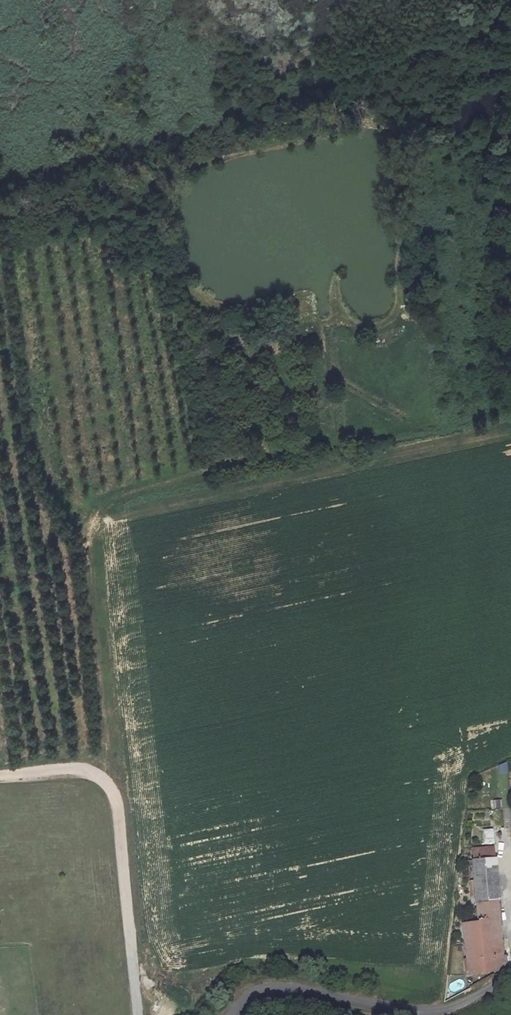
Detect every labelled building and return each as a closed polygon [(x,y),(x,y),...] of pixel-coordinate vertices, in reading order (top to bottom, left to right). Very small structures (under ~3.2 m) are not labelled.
[(499,766),(499,775),(507,774),(506,763),(499,766)] [(501,800),(494,801),(494,809),(502,808),(501,800)] [(491,830),(483,830),(484,844),(492,844),(491,830)] [(474,861),(493,859),(492,848),(473,850),(474,861)] [(502,971),(502,968),(493,859),(474,861),(479,924),(463,925),(467,974),(502,971)]
